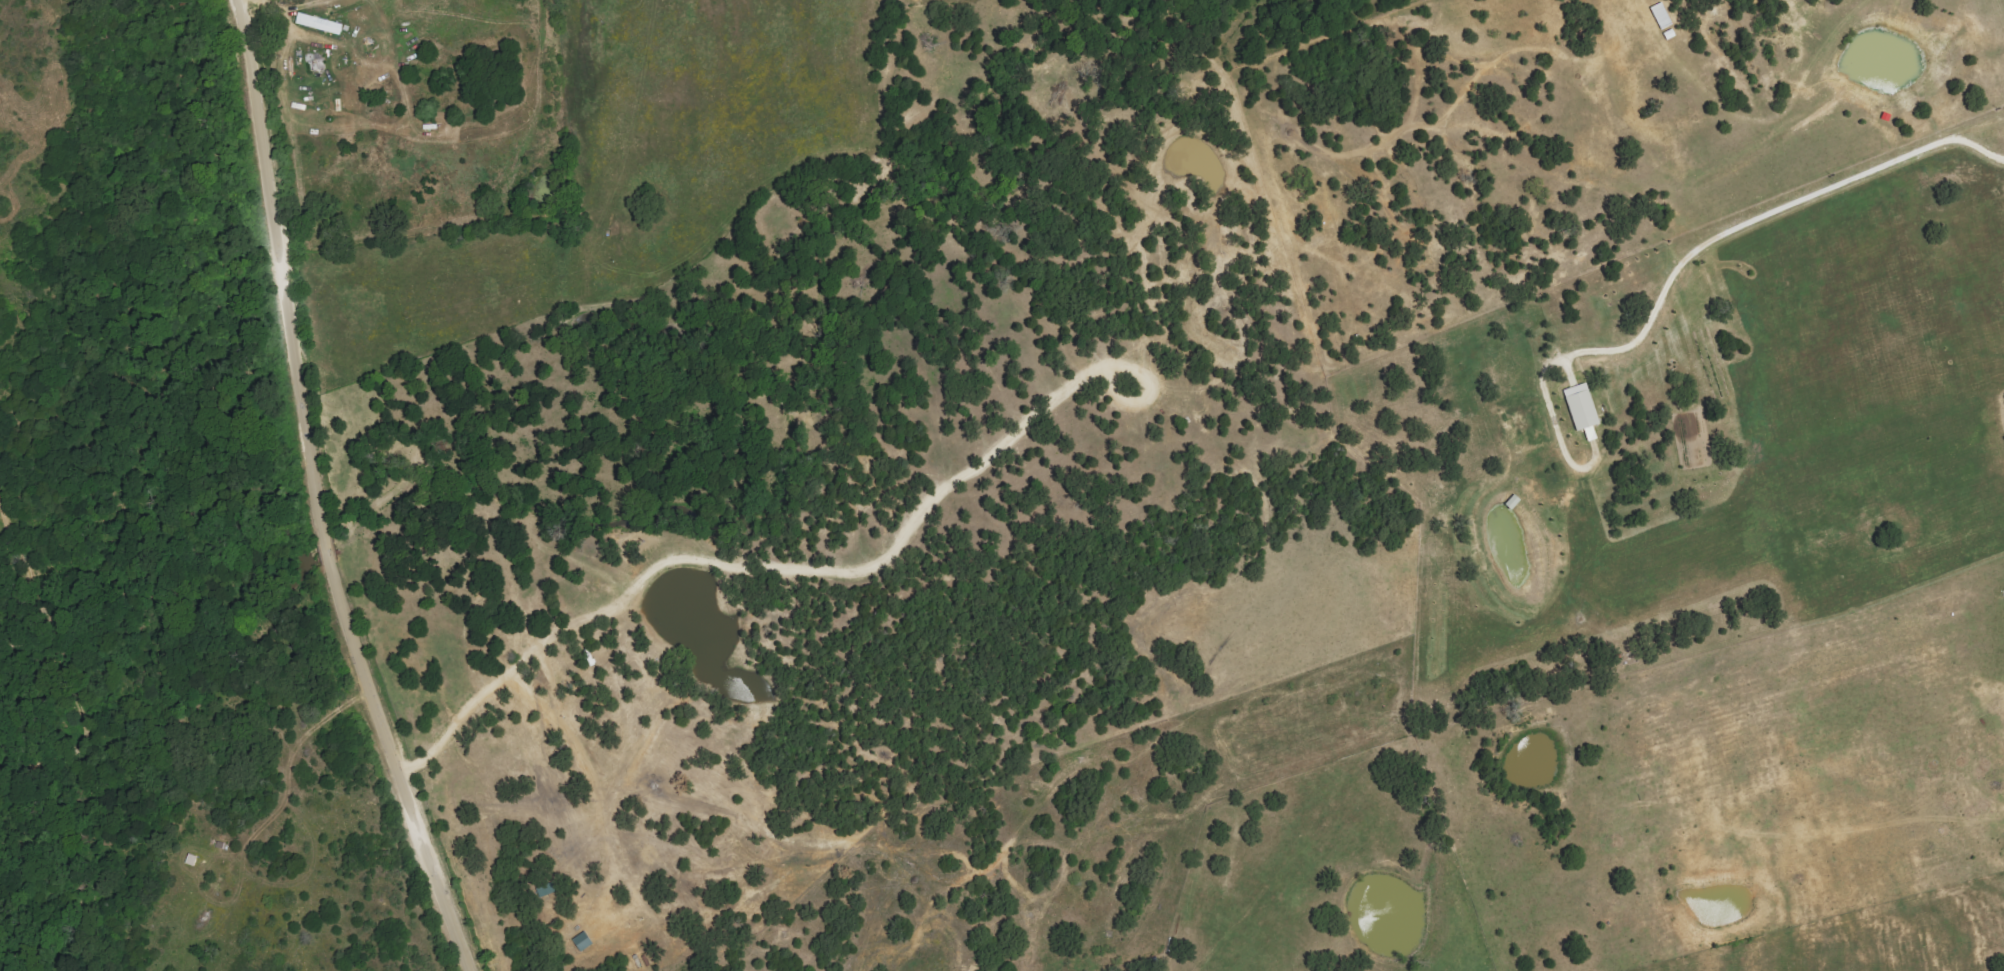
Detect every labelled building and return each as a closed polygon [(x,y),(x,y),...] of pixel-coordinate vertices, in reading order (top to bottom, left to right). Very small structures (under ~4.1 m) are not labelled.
[(296,23),(341,36),(344,25),(300,12),(296,23)] [(1602,424),(1588,382),(1565,390),(1578,432),(1602,424)] [(594,945),(586,931),(574,939),(581,952),(594,945)]
